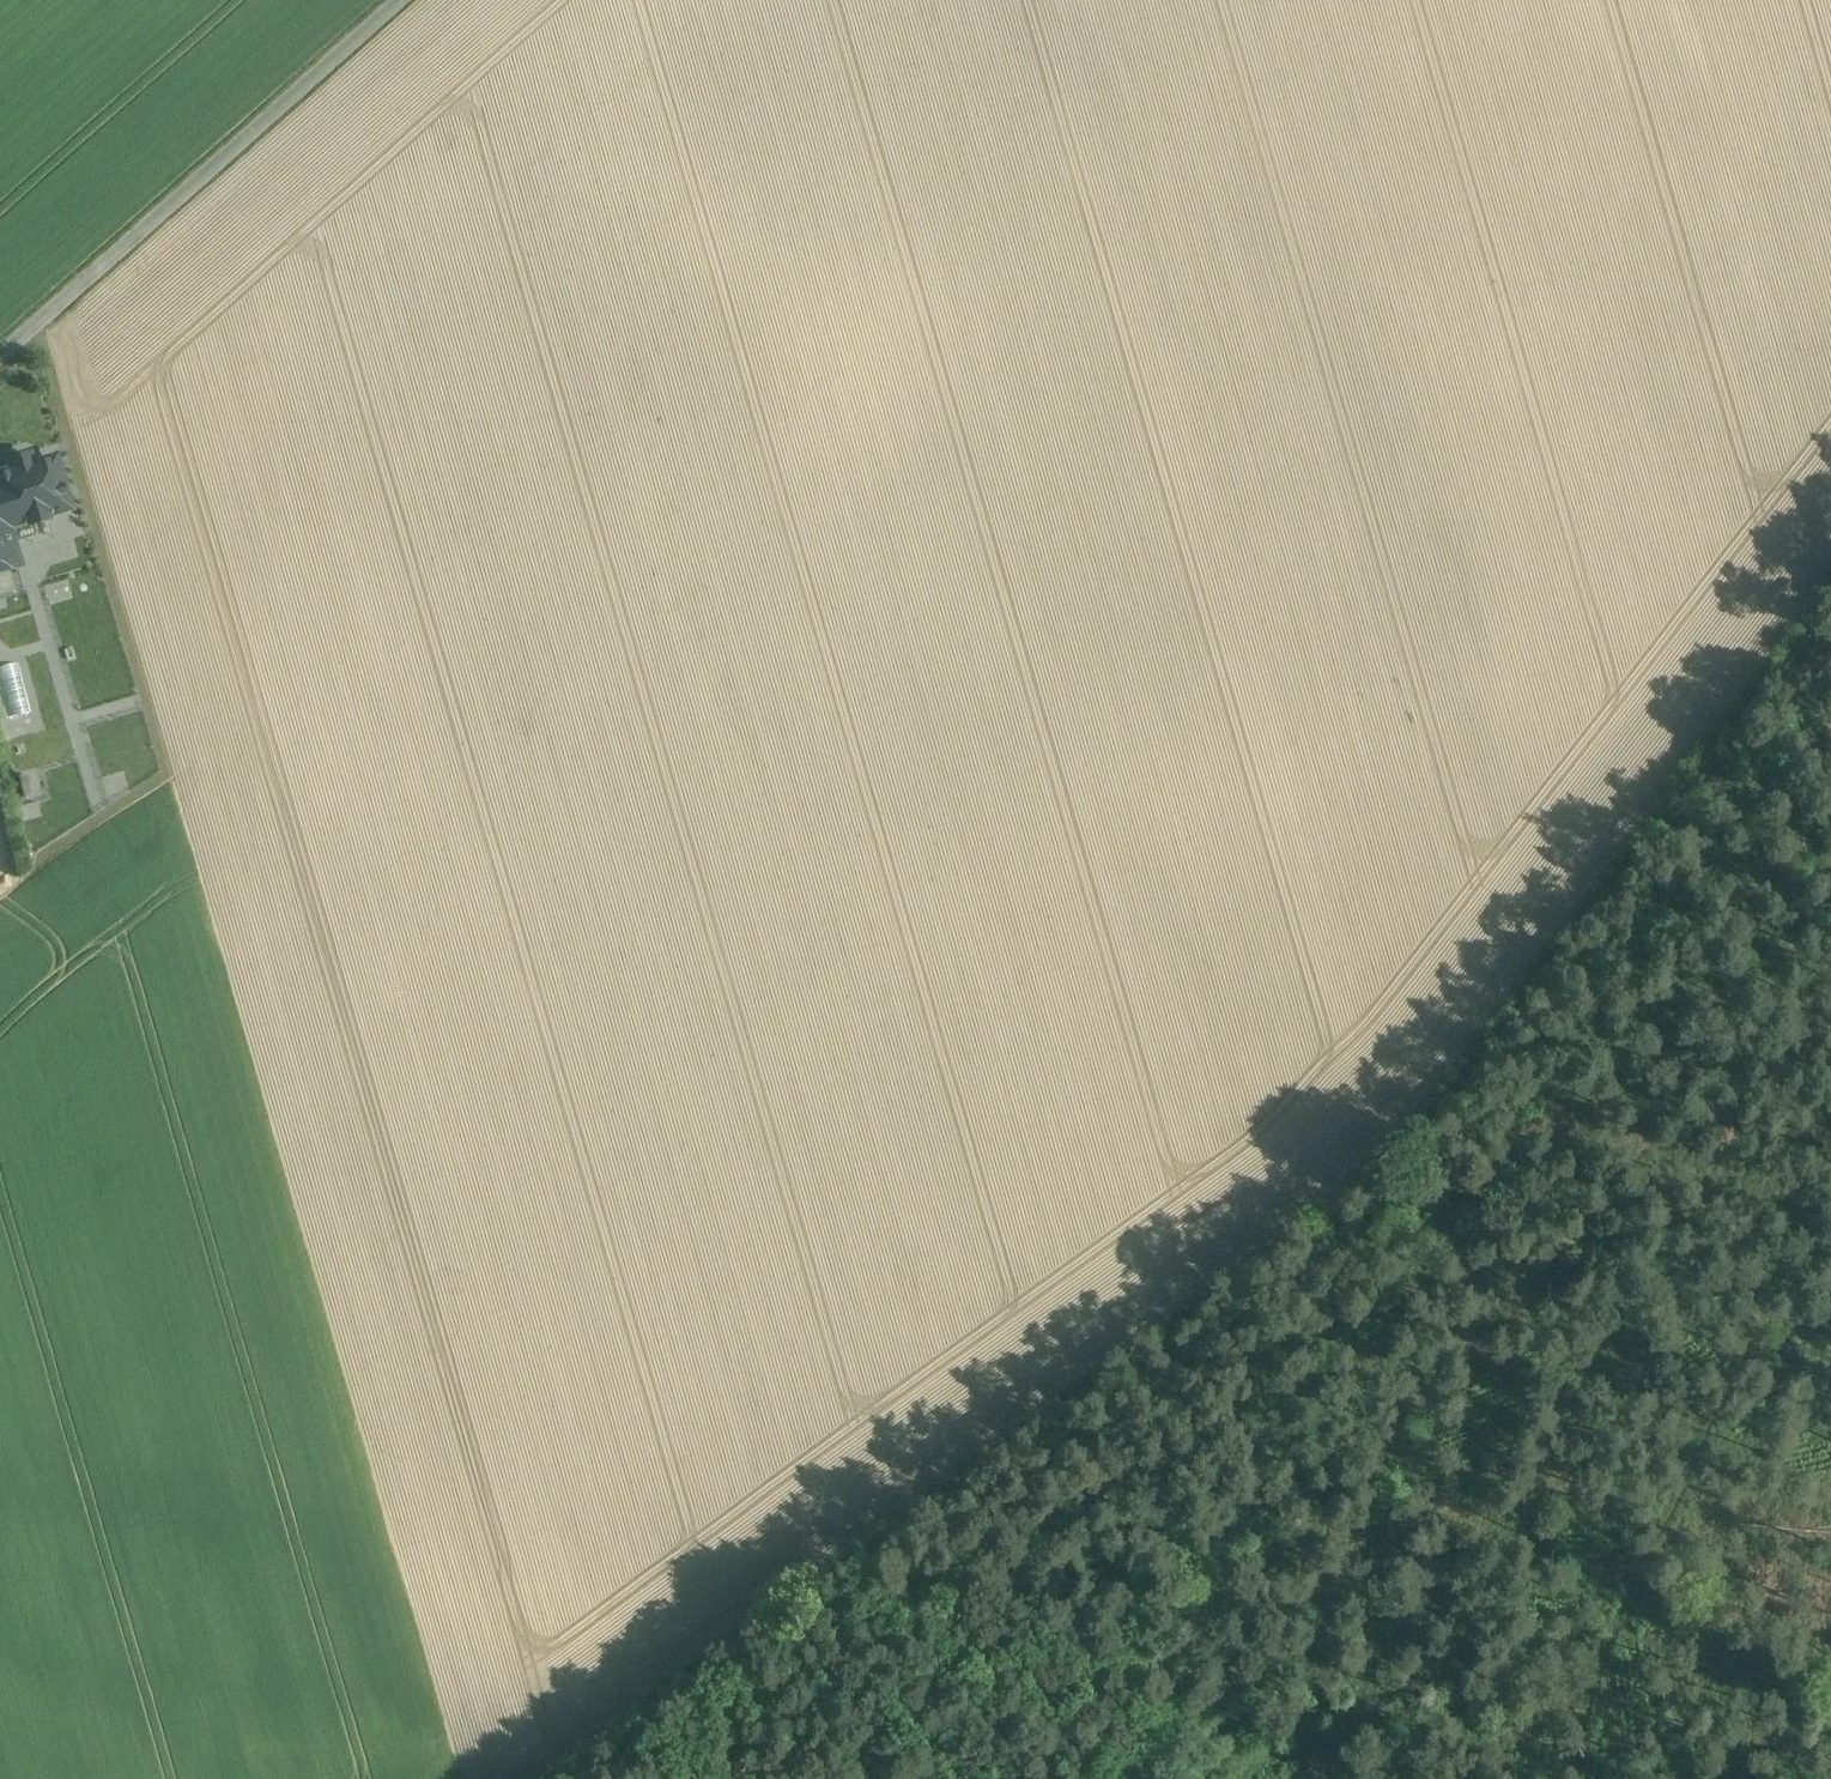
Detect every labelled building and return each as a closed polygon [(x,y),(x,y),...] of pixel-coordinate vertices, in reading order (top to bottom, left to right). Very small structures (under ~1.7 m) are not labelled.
[(35,463),(32,453),(5,461),(7,469),(0,471),(0,578),(23,572),(12,530),(27,526),(28,530),(50,523),(49,518),(73,512),(58,457),(35,463)] [(10,715),(32,712),(25,659),(3,662),(10,715)]
